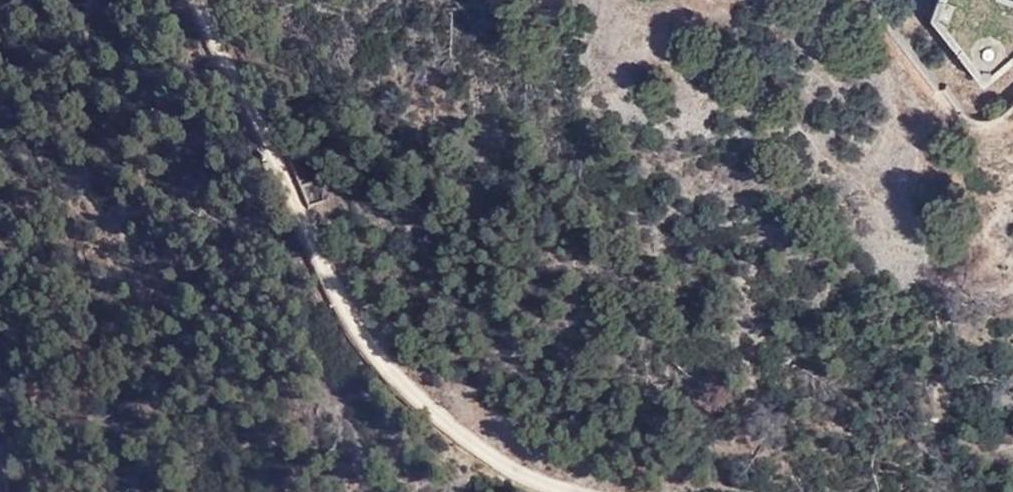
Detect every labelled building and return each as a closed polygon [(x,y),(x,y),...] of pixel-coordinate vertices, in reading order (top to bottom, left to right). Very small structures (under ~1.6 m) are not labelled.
[(934,28),(986,94),(1012,65),(1012,0),(941,0),(934,28)]
